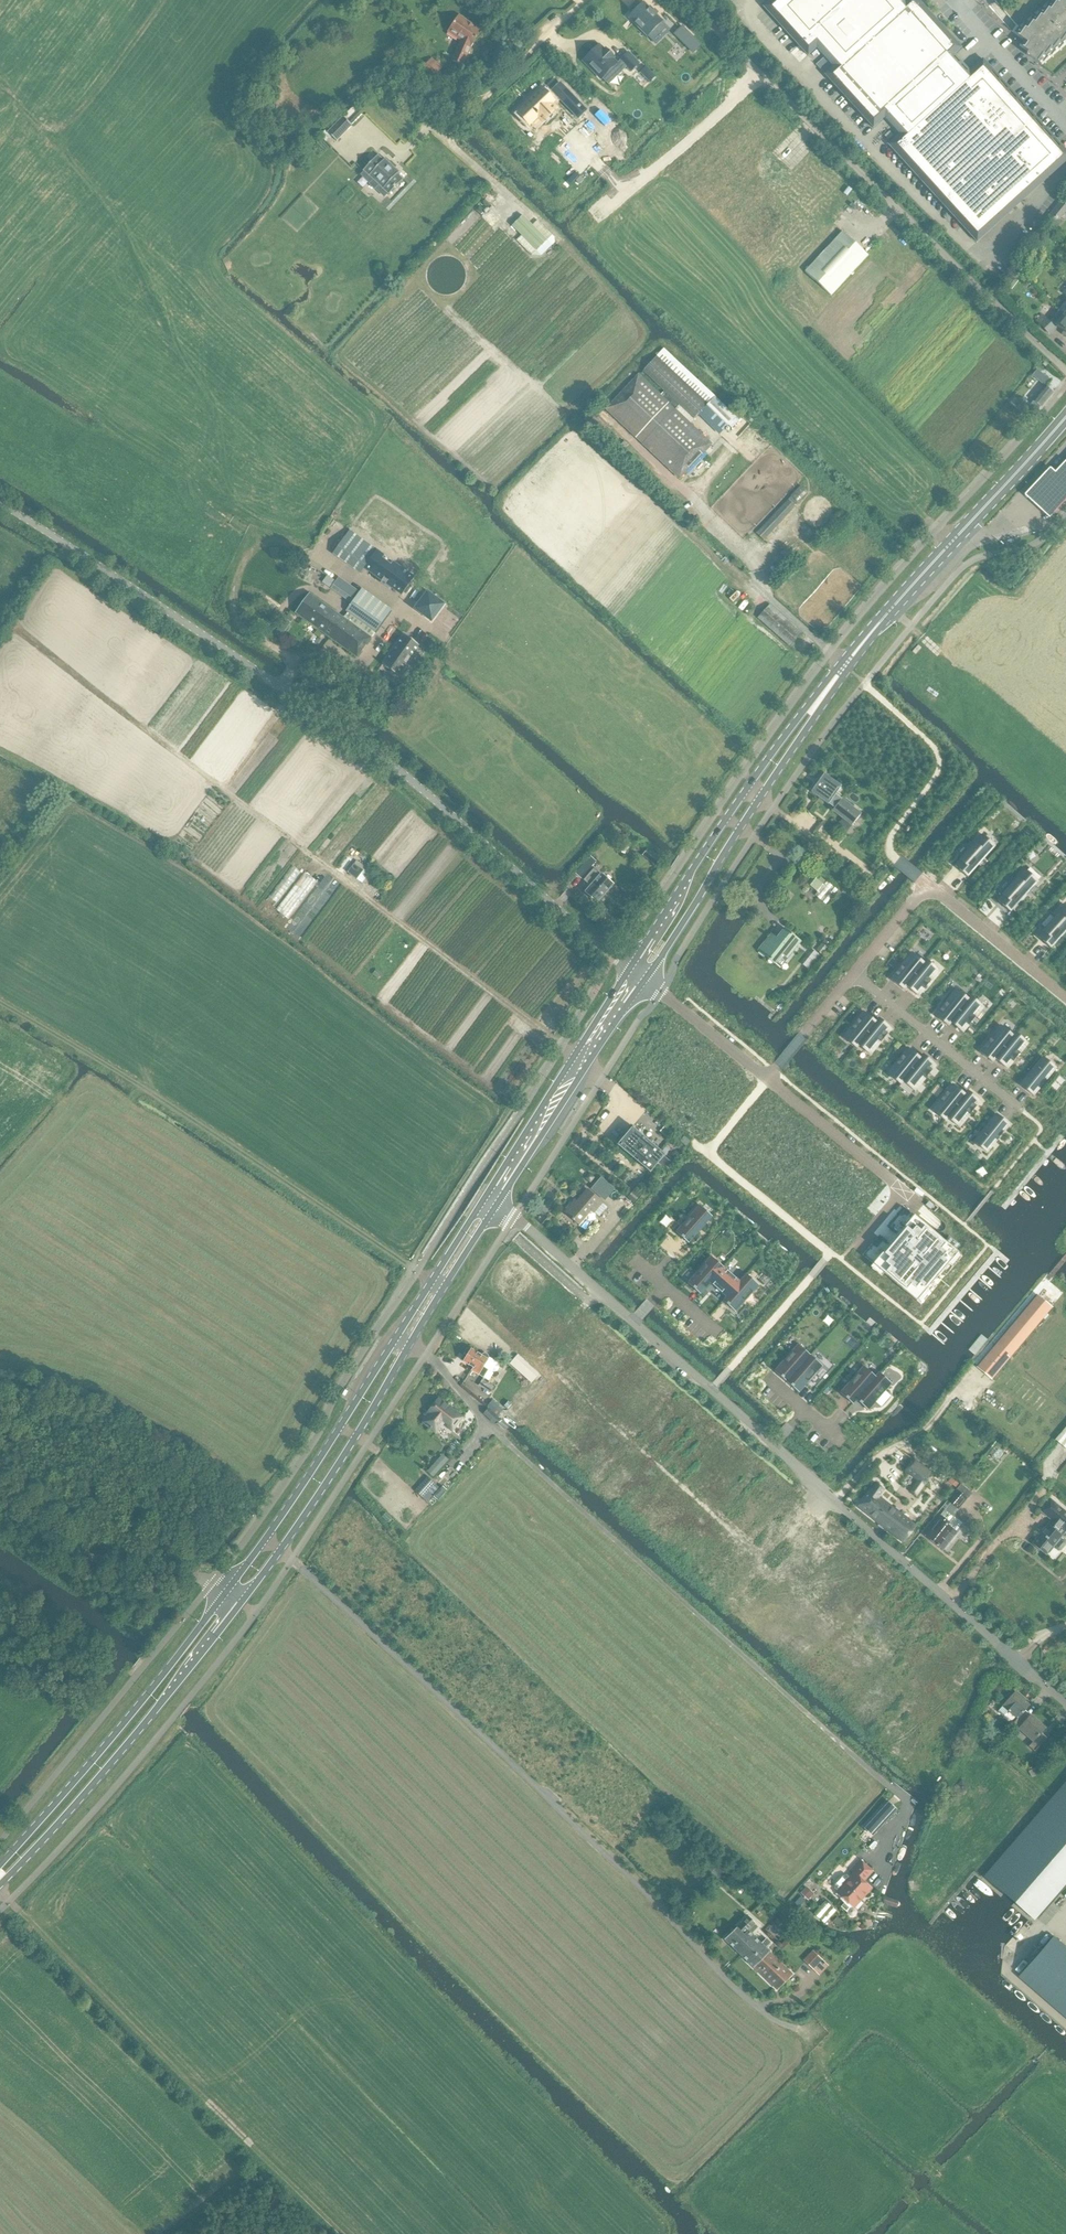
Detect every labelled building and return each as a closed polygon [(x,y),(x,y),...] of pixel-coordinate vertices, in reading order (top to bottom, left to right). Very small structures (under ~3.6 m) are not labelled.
[(976,65),(969,71),(954,54),(961,48),(917,0),(907,0),(906,2),(904,0),(771,0),(763,7),(807,56),(815,49),(832,68),(824,75),(872,128),(883,118),(899,135),(888,145),(976,242),(1065,161),(1065,152),(982,60),(976,65)] [(1018,27),(1015,25),(1010,32),(1019,40),(1018,46),(1027,53),(1025,55),(1040,66),(1065,44),(1065,0),(1050,0),(1018,27)] [(644,3),(627,19),(647,38),(648,37),(651,40),(665,26),(662,23),(663,22),(644,3)] [(451,61),(462,65),(470,48),(481,31),(459,16),(448,33),(460,41),(451,61)] [(681,27),(674,35),(693,54),(700,46),(681,27)] [(599,46),(583,61),(600,79),(601,78),(606,82),(619,69),(622,71),(626,67),(631,71),(638,64),(627,53),(620,60),(620,61),(617,65),(611,59),(613,57),(606,49),(604,51),(599,46)] [(431,60),(422,69),(432,78),(440,69),(431,60)] [(645,67),(639,73),(649,83),(655,77),(645,67)] [(530,101),(517,114),(521,117),(519,119),(523,123),(524,121),(528,125),(537,116),(543,122),(555,110),(550,104),(553,101),(552,99),(555,96),(578,120),(587,111),(560,83),(551,92),(548,95),(542,90),(535,96),(534,95),(529,100),(530,101)] [(358,113),(353,108),(344,117),(349,122),(358,113)] [(608,120),(599,110),(593,115),(603,125),(608,120)] [(352,126),(342,117),(327,132),(336,142),(352,126)] [(388,196),(403,179),(397,174),(399,172),(398,172),(385,160),(385,159),(383,161),(378,156),(378,155),(362,172),(363,172),(372,181),(369,185),(374,190),(378,186),(387,195),(388,196)] [(1045,220),(1056,228),(1060,223),(1057,221),(1065,210),(1065,206),(1060,201),(1045,220)] [(830,296),(867,256),(841,232),(804,272),(830,296)] [(463,276),(463,273),(462,270),(460,267),(458,264),(456,262),(453,260),(447,259),(444,259),(441,260),(437,261),(435,263),(433,265),(430,269),(429,271),(429,274),(429,277),(429,280),(431,284),(433,287),(436,290),(438,291),(441,292),(445,293),(447,293),(451,292),(455,290),(457,289),(460,286),(462,283),(463,280),(463,276)] [(1064,315),(1059,311),(1051,323),(1065,334),(1065,317),(1064,315)] [(1042,316),(1036,322),(1048,335),(1054,329),(1042,316)] [(678,479),(710,446),(711,445),(674,410),(678,406),(693,420),(707,405),(712,409),(722,419),(732,427),(739,420),(729,411),(717,399),(716,400),(677,363),(672,358),(669,361),(665,365),(661,360),(656,356),(642,372),(663,392),(659,396),(638,375),(605,409),(678,479)] [(1036,370),(1032,375),(1045,386),(1046,387),(1050,381),(1036,370)] [(1045,386),(1030,404),(1038,410),(1053,393),(1046,387),(1045,386)] [(1027,496),(1052,521),(1065,504),(1065,467),(1058,475),(1051,469),(1027,496)] [(790,497),(765,524),(756,533),(757,534),(762,540),(794,506),(797,503),(807,493),(813,487),(806,480),(800,486),(789,497),(790,497)] [(360,574),(364,568),(401,595),(414,577),(349,531),(332,554),(360,574)] [(310,594),(295,614),(323,634),(357,658),(371,638),(355,627),(359,621),(375,632),(391,610),(362,589),(345,612),(347,613),(343,618),(310,594)] [(445,606),(426,593),(413,612),(432,625),(445,606)] [(769,605),(757,618),(789,647),(801,634),(769,605)] [(281,623),(274,634),(280,638),(287,628),(293,620),(287,615),(281,623)] [(381,665),(393,673),(398,677),(420,647),(403,634),(381,665)] [(828,804),(835,794),(840,786),(824,775),(811,793),(828,804)] [(835,794),(828,804),(834,808),(832,810),(852,825),(861,813),(841,798),(835,794)] [(982,832),(954,863),(966,875),(994,843),(982,832)] [(624,855),(631,845),(626,841),(618,851),(624,855)] [(661,859),(648,849),(642,856),(655,866),(661,859)] [(596,863),(590,858),(575,875),(581,880),(596,863)] [(863,871),(849,860),(845,866),(858,877),(863,871)] [(364,868),(355,862),(347,873),(356,879),(364,868)] [(1025,868),(997,899),(1009,910),(1038,879),(1025,868)] [(600,873),(599,875),(593,870),(583,881),(589,886),(584,893),(597,904),(614,885),(600,873)] [(812,876),(812,877),(806,883),(818,892),(815,896),(826,905),(838,891),(826,881),(823,885),(812,876)] [(1040,934),(1052,945),(1053,946),(1065,931),(1065,905),(1040,934)] [(771,935),(758,951),(774,964),(782,955),(787,959),(800,942),(784,929),(776,939),(771,935)] [(831,944),(826,940),(822,945),(827,950),(831,944)] [(811,957),(819,963),(824,957),(817,950),(811,957)] [(888,977),(900,988),(903,985),(922,962),(909,951),(888,977)] [(903,985),(916,995),(937,969),(924,959),(922,962),(903,985)] [(932,1015),(945,1025),(948,1021),(966,999),(954,988),(932,1015)] [(948,1021),(961,1032),(982,1006),(969,995),(966,999),(948,1021)] [(854,1044),(873,1021),(860,1010),(839,1036),(852,1047),(854,1044)] [(873,1021),(854,1044),(867,1054),(889,1028),(876,1017),(873,1021)] [(977,1052),(990,1062),(993,1058),(1011,1036),(999,1025),(977,1052)] [(1011,1036),(993,1058),(1005,1069),(1027,1043),(1014,1033),(1011,1036)] [(899,1081),(918,1058),(905,1048),(884,1073),(897,1084),(899,1081)] [(918,1058),(899,1081),(912,1091),(934,1065),(921,1054),(918,1058)] [(1041,1057),(1018,1085),(1032,1097),(1055,1068),(1041,1057)] [(944,1118),(962,1095),(950,1084),(929,1110),(942,1121),(944,1118)] [(944,1118),(957,1128),(978,1102),(965,1091),(962,1095),(944,1118)] [(994,1114),(971,1143),(984,1154),(1008,1126),(994,1114)] [(673,1133),(665,1126),(660,1132),(668,1139),(673,1133)] [(617,1145),(647,1171),(650,1173),(665,1155),(632,1128),(617,1145)] [(594,1178),(589,1174),(584,1179),(590,1184),(594,1178)] [(605,1201),(614,1190),(600,1178),(591,1189),(605,1201)] [(593,1213),(594,1213),(599,1217),(607,1208),(602,1204),(603,1203),(587,1189),(576,1202),(575,1200),(564,1212),(579,1226),(591,1212),(593,1213)] [(699,1207),(676,1232),(688,1243),(711,1217),(699,1207)] [(883,1254),(875,1264),(885,1272),(884,1274),(905,1292),(906,1291),(916,1299),(924,1289),(926,1290),(948,1264),(946,1263),(955,1253),(945,1244),(946,1243),(925,1225),(924,1226),(914,1218),(906,1228),(904,1227),(897,1236),(897,1240),(894,1244),(889,1244),(882,1253),(883,1254)] [(711,1258),(688,1283),(700,1294),(710,1282),(723,1268),(711,1258)] [(723,1268),(710,1282),(727,1297),(740,1283),(723,1268)] [(727,1297),(723,1301),(735,1311),(758,1286),(746,1275),(740,1283),(727,1297)] [(1038,1297),(978,1367),(991,1378),(1051,1308),(1038,1297)] [(798,1346),(775,1372),(787,1382),(810,1356),(798,1346)] [(483,1377),(487,1370),(492,1373),(496,1372),(499,1368),(498,1363),(489,1357),(488,1358),(488,1357),(488,1355),(486,1354),(485,1353),(483,1354),(481,1354),(481,1356),(469,1348),(468,1349),(467,1349),(466,1350),(465,1351),(464,1353),(465,1354),(465,1355),(466,1356),(467,1357),(464,1362),(474,1368),(472,1371),(478,1375),(478,1374),(483,1377)] [(538,1374),(517,1355),(508,1365),(530,1384),(538,1374)] [(810,1356),(787,1382),(798,1392),(821,1366),(810,1356)] [(863,1367),(841,1393),(852,1404),(856,1400),(875,1378),(863,1367)] [(875,1378),(856,1400),(868,1410),(890,1384),(879,1374),(875,1378)] [(482,1380),(478,1386),(489,1393),(493,1387),(482,1380)] [(448,1426),(447,1427),(452,1431),(463,1417),(439,1398),(428,1413),(429,1414),(422,1423),(436,1434),(444,1423),(448,1426)] [(491,1400),(486,1406),(497,1415),(502,1409),(491,1400)] [(488,1409),(484,1414),(494,1423),(498,1418),(488,1409)] [(1055,1440),(1065,1449),(1065,1427),(1055,1440)] [(433,1477),(448,1460),(442,1455),(427,1472),(433,1477)] [(916,1494),(923,1484),(925,1485),(934,1471),(930,1469),(929,1471),(913,1460),(905,1472),(915,1479),(908,1489),(916,1494)] [(427,1477),(414,1491),(422,1499),(435,1484),(427,1477)] [(959,1483),(946,1501),(950,1504),(957,1509),(970,1491),(959,1483)] [(875,1484),(857,1507),(901,1543),(915,1526),(879,1497),(884,1491),(875,1484)] [(442,1487),(433,1496),(438,1501),(438,1500),(446,1491),(442,1487)] [(1054,1545),(1055,1546),(1056,1549),(1058,1551),(1061,1551),(1065,1545),(1065,1542),(1063,1540),(1060,1541),(1059,1540),(1061,1537),(1065,1541),(1065,1513),(1050,1500),(1040,1512),(1051,1521),(1032,1544),(1046,1555),(1048,1553),(1049,1553),(1052,1549),(1052,1548),(1054,1545)] [(950,1504),(926,1537),(943,1550),(963,1523),(955,1517),(954,1513),(957,1509),(950,1504)] [(392,1519),(386,1512),(382,1516),(388,1522),(392,1519)] [(1006,1688),(999,1681),(994,1688),(1001,1694),(1006,1688)] [(1018,1729),(1028,1717),(1023,1713),(1029,1706),(1014,1692),(997,1711),(1003,1717),(1007,1711),(1016,1719),(1012,1723),(1018,1729)] [(1030,1715),(1028,1717),(1018,1729),(1033,1742),(1028,1746),(1034,1751),(1046,1738),(1041,1733),(1045,1728),(1030,1715)] [(1039,1766),(1028,1772),(1031,1778),(1042,1773),(1039,1766)] [(1003,1893),(1034,1920),(1065,1882),(1065,1782),(984,1877),(1003,1893)] [(885,1800),(861,1827),(871,1836),(896,1810),(885,1800)] [(835,1882),(834,1888),(837,1891),(836,1892),(846,1901),(840,1907),(847,1913),(847,1915),(849,1917),(852,1917),(854,1917),(856,1915),(856,1912),(856,1910),(854,1908),(861,1900),(859,1899),(870,1887),(864,1881),(872,1872),(859,1860),(850,1870),(853,1873),(849,1878),(846,1875),(840,1877),(835,1882)] [(713,1861),(703,1870),(715,1882),(724,1873),(713,1861)] [(758,1894),(749,1886),(745,1890),(754,1899),(758,1894)] [(806,1887),(801,1893),(808,1900),(814,1894),(806,1887)] [(758,1937),(753,1932),(758,1928),(754,1924),(755,1923),(747,1916),(724,1939),(740,1955),(758,1937)] [(833,1922),(839,1927),(843,1922),(837,1917),(833,1922)] [(770,1951),(766,1948),(766,1947),(771,1942),(766,1938),(762,1941),(758,1937),(740,1955),(753,1968),(754,1967),(776,1989),(792,1974),(769,1952),(770,1951)] [(1053,1937),(1018,1977),(1065,2018),(1065,1948),(1053,1937)] [(813,1951),(804,1961),(813,1970),(823,1960),(813,1951)]
